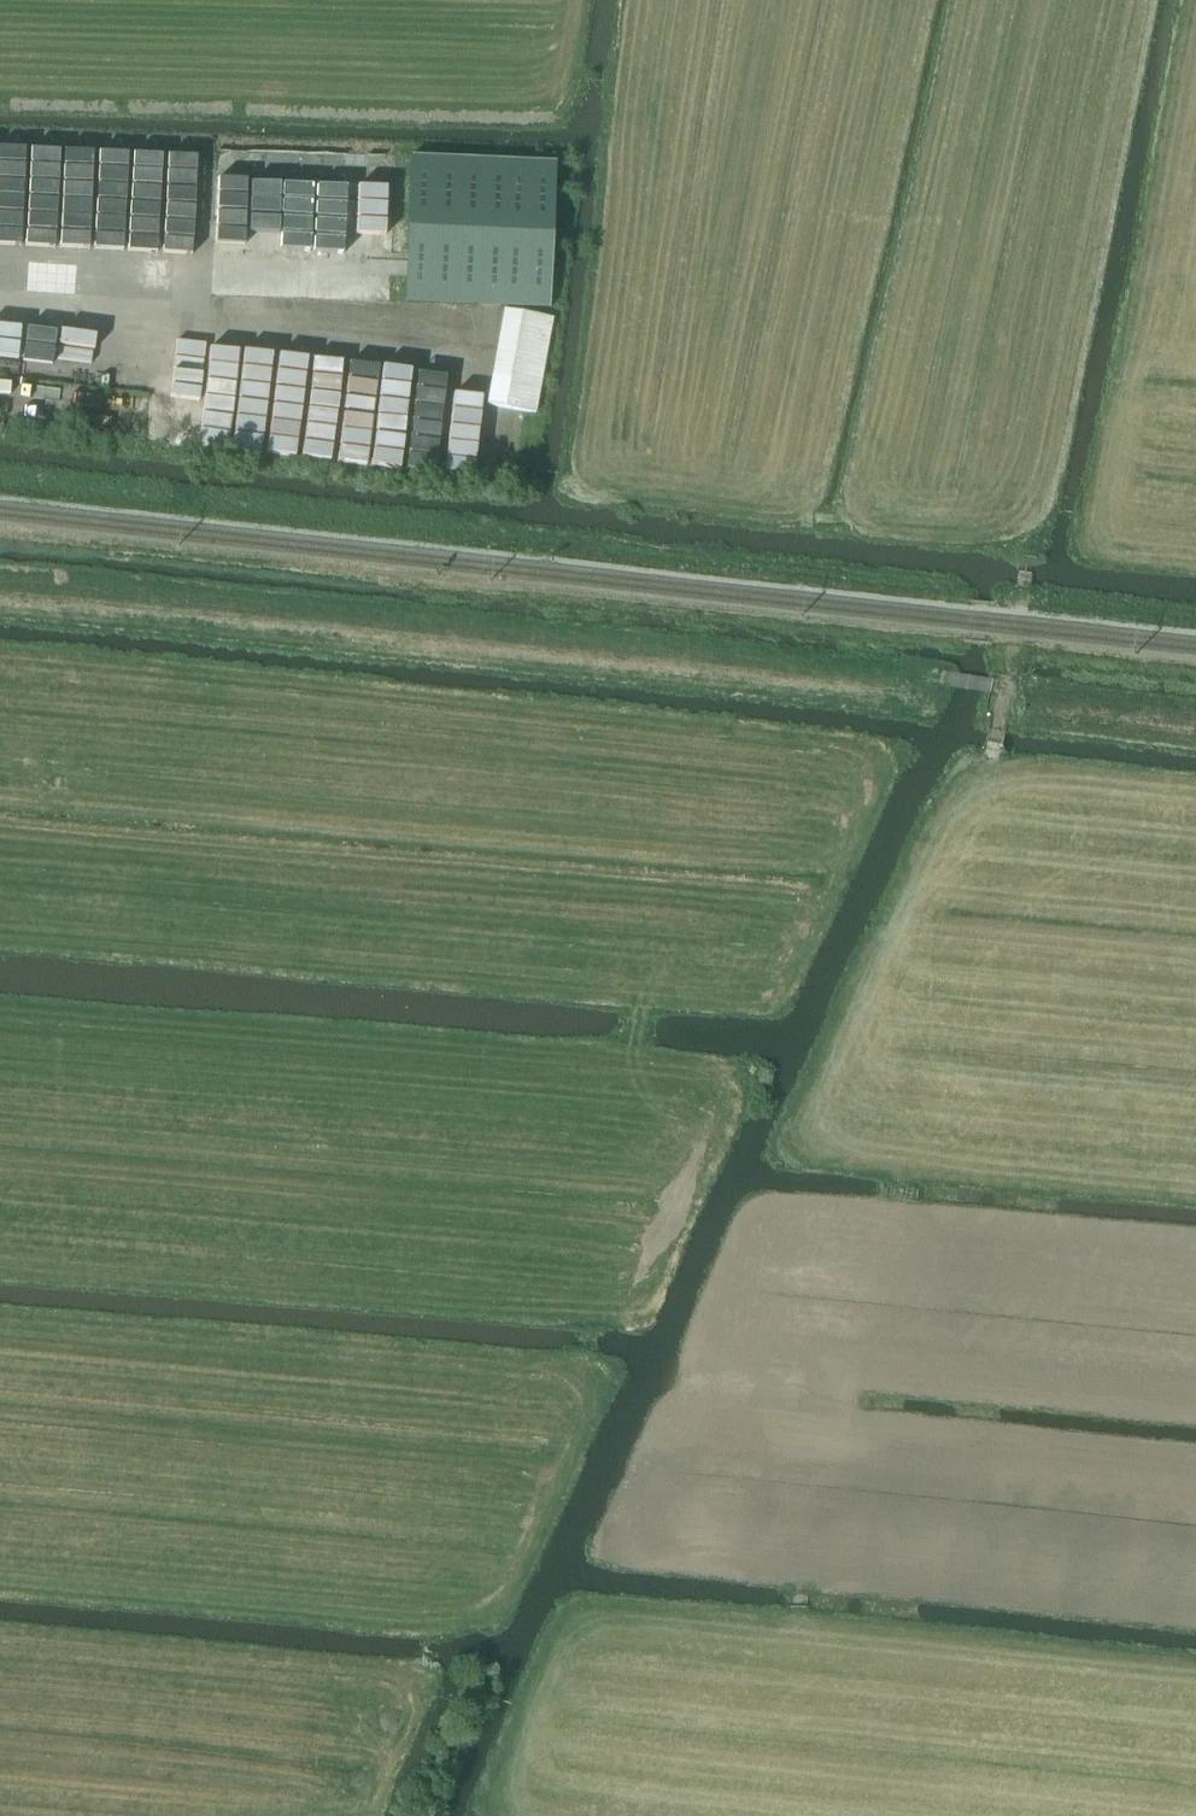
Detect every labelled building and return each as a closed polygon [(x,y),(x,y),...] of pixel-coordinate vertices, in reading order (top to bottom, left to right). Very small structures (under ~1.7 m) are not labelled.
[(411,156),(405,302),(548,309),(554,162),(411,156)]
